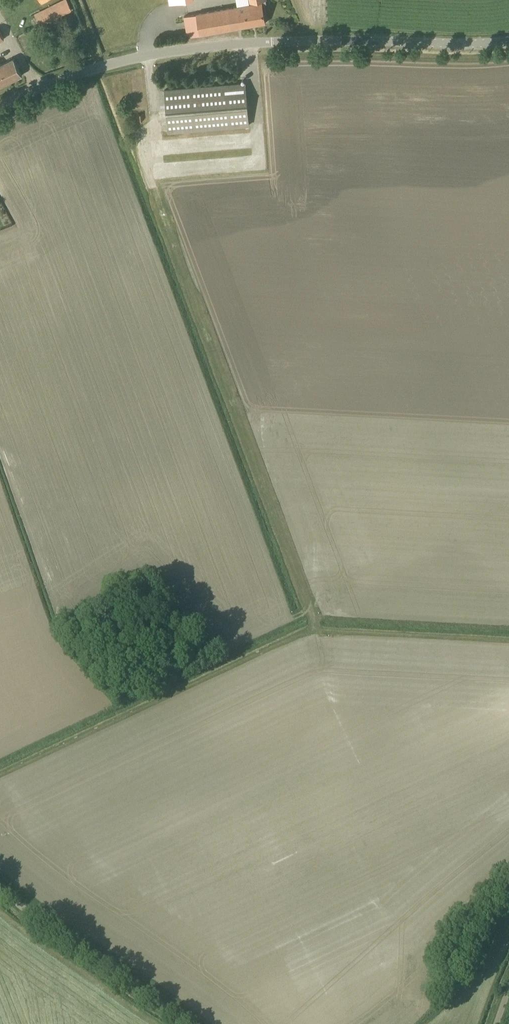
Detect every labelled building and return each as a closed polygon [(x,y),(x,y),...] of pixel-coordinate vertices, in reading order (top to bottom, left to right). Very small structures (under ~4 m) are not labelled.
[(35,12),(41,24),(71,9),(67,0),(60,0),(35,12)] [(237,6),(229,8),(197,14),(184,16),(188,36),(200,34),(200,35),(266,23),(262,4),(262,1),(250,4),(237,6)] [(22,75),(14,58),(0,65),(0,64),(0,86),(22,75)] [(168,132),(249,126),(246,83),(164,90),(168,132)]
